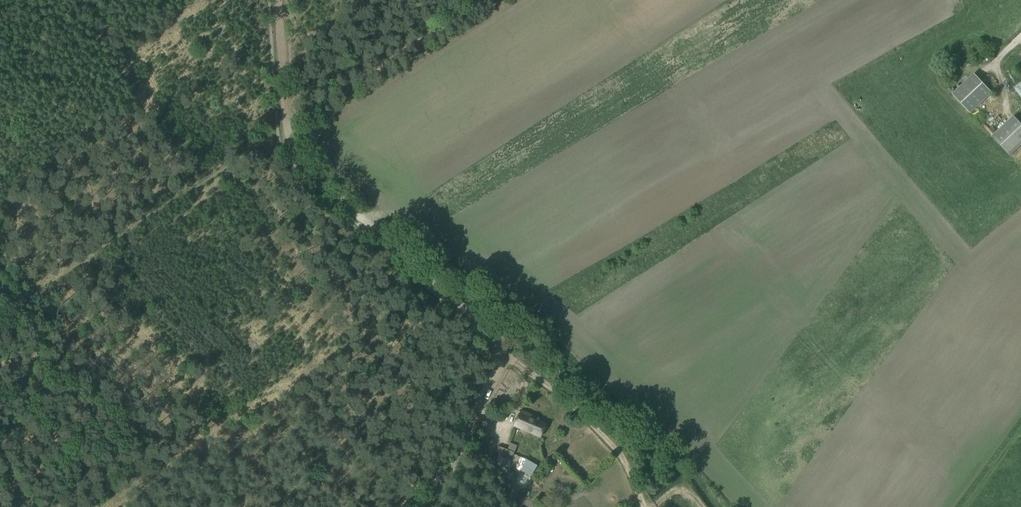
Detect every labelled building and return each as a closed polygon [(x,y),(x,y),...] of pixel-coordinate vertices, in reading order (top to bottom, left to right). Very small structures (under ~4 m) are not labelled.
[(992,93),(974,74),(952,94),(970,113),(992,93)] [(1014,116),(992,136),(1010,156),(1020,145),(1020,123),(1014,116)] [(519,413),(514,426),(540,437),(545,424),(537,421),(538,419),(520,411),(520,412),(519,411),(519,412),(519,413)] [(509,466),(520,471),(525,459),(513,455),(516,446),(510,443),(507,450),(498,446),(495,454),(498,455),(496,461),(509,466)]
